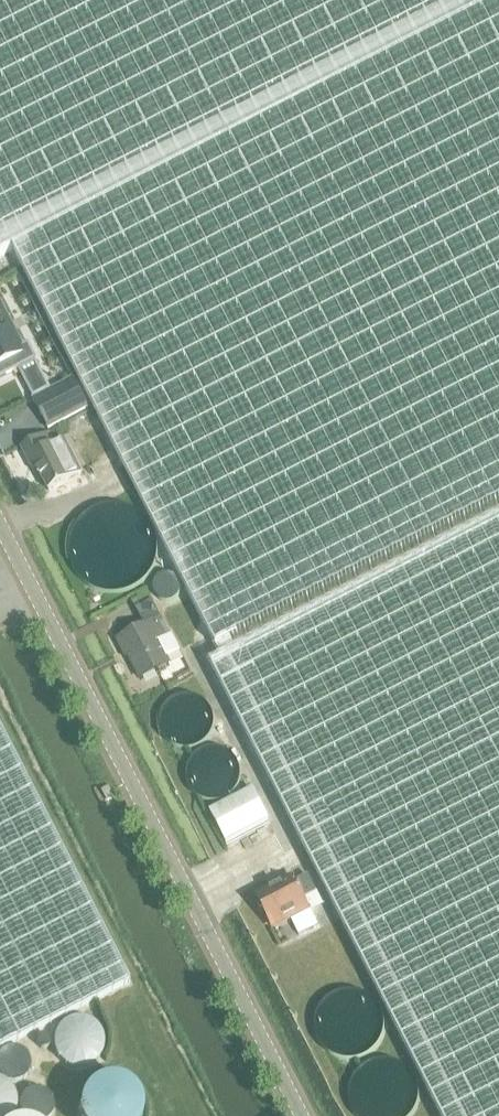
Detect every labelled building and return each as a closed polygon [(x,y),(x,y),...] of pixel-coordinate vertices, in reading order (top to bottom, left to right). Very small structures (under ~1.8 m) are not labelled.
[(3,272),(18,264),(220,661),(229,656),(225,649),(498,506),(498,0),(0,0),(0,267),(3,272)] [(0,304),(0,377),(35,359),(28,346),(25,348),(1,304),(0,304)] [(75,380),(34,401),(38,408),(49,429),(89,408),(75,380)] [(49,490),(79,475),(63,443),(51,448),(45,435),(22,447),(29,460),(33,459),(49,490)] [(211,666),(442,1115),(498,1115),(498,515),(211,666)] [(145,627),(118,641),(124,653),(127,651),(141,680),(170,665),(167,659),(181,651),(147,589),(137,594),(139,598),(132,602),(145,627)] [(18,1040),(128,983),(0,733),(0,1049),(18,1040)] [(253,790),(210,813),(227,845),(270,823),(253,790)] [(274,929),(310,910),(314,917),(326,910),(307,876),(296,882),(293,877),(257,896),(274,929)] [(26,1053),(23,1051),(21,1050),(18,1049),(15,1048),(12,1048),(10,1049),(7,1049),(4,1051),(2,1053),(0,1055),(0,1076),(2,1079),(4,1080),(7,1082),(10,1082),(13,1083),(16,1083),(19,1082),(21,1081),(24,1079),(26,1077),(28,1075),(29,1072),(30,1070),(31,1067),(31,1064),(30,1061),(29,1058),(28,1055),(26,1053)] [(9,1086),(6,1083),(2,1080),(0,1080),(0,1115),(15,1115),(16,1111),(17,1107),(17,1102),(16,1097),(15,1093),(12,1089),(9,1086)] [(136,1099),(129,1092),(121,1087),(113,1084),(103,1085),(95,1088),(88,1092),(83,1098),(80,1105),(78,1113),(78,1115),(141,1115),(140,1110),(138,1102),(136,1099)] [(49,1094),(47,1092),(44,1091),(41,1089),(38,1089),(35,1089),(32,1089),(29,1090),(27,1091),(24,1093),(22,1096),(20,1098),(19,1101),(18,1104),(18,1107),(18,1110),(19,1113),(20,1115),(52,1115),(53,1114),(54,1111),(54,1108),(54,1105),(54,1102),(53,1099),(51,1096),(49,1094)]
